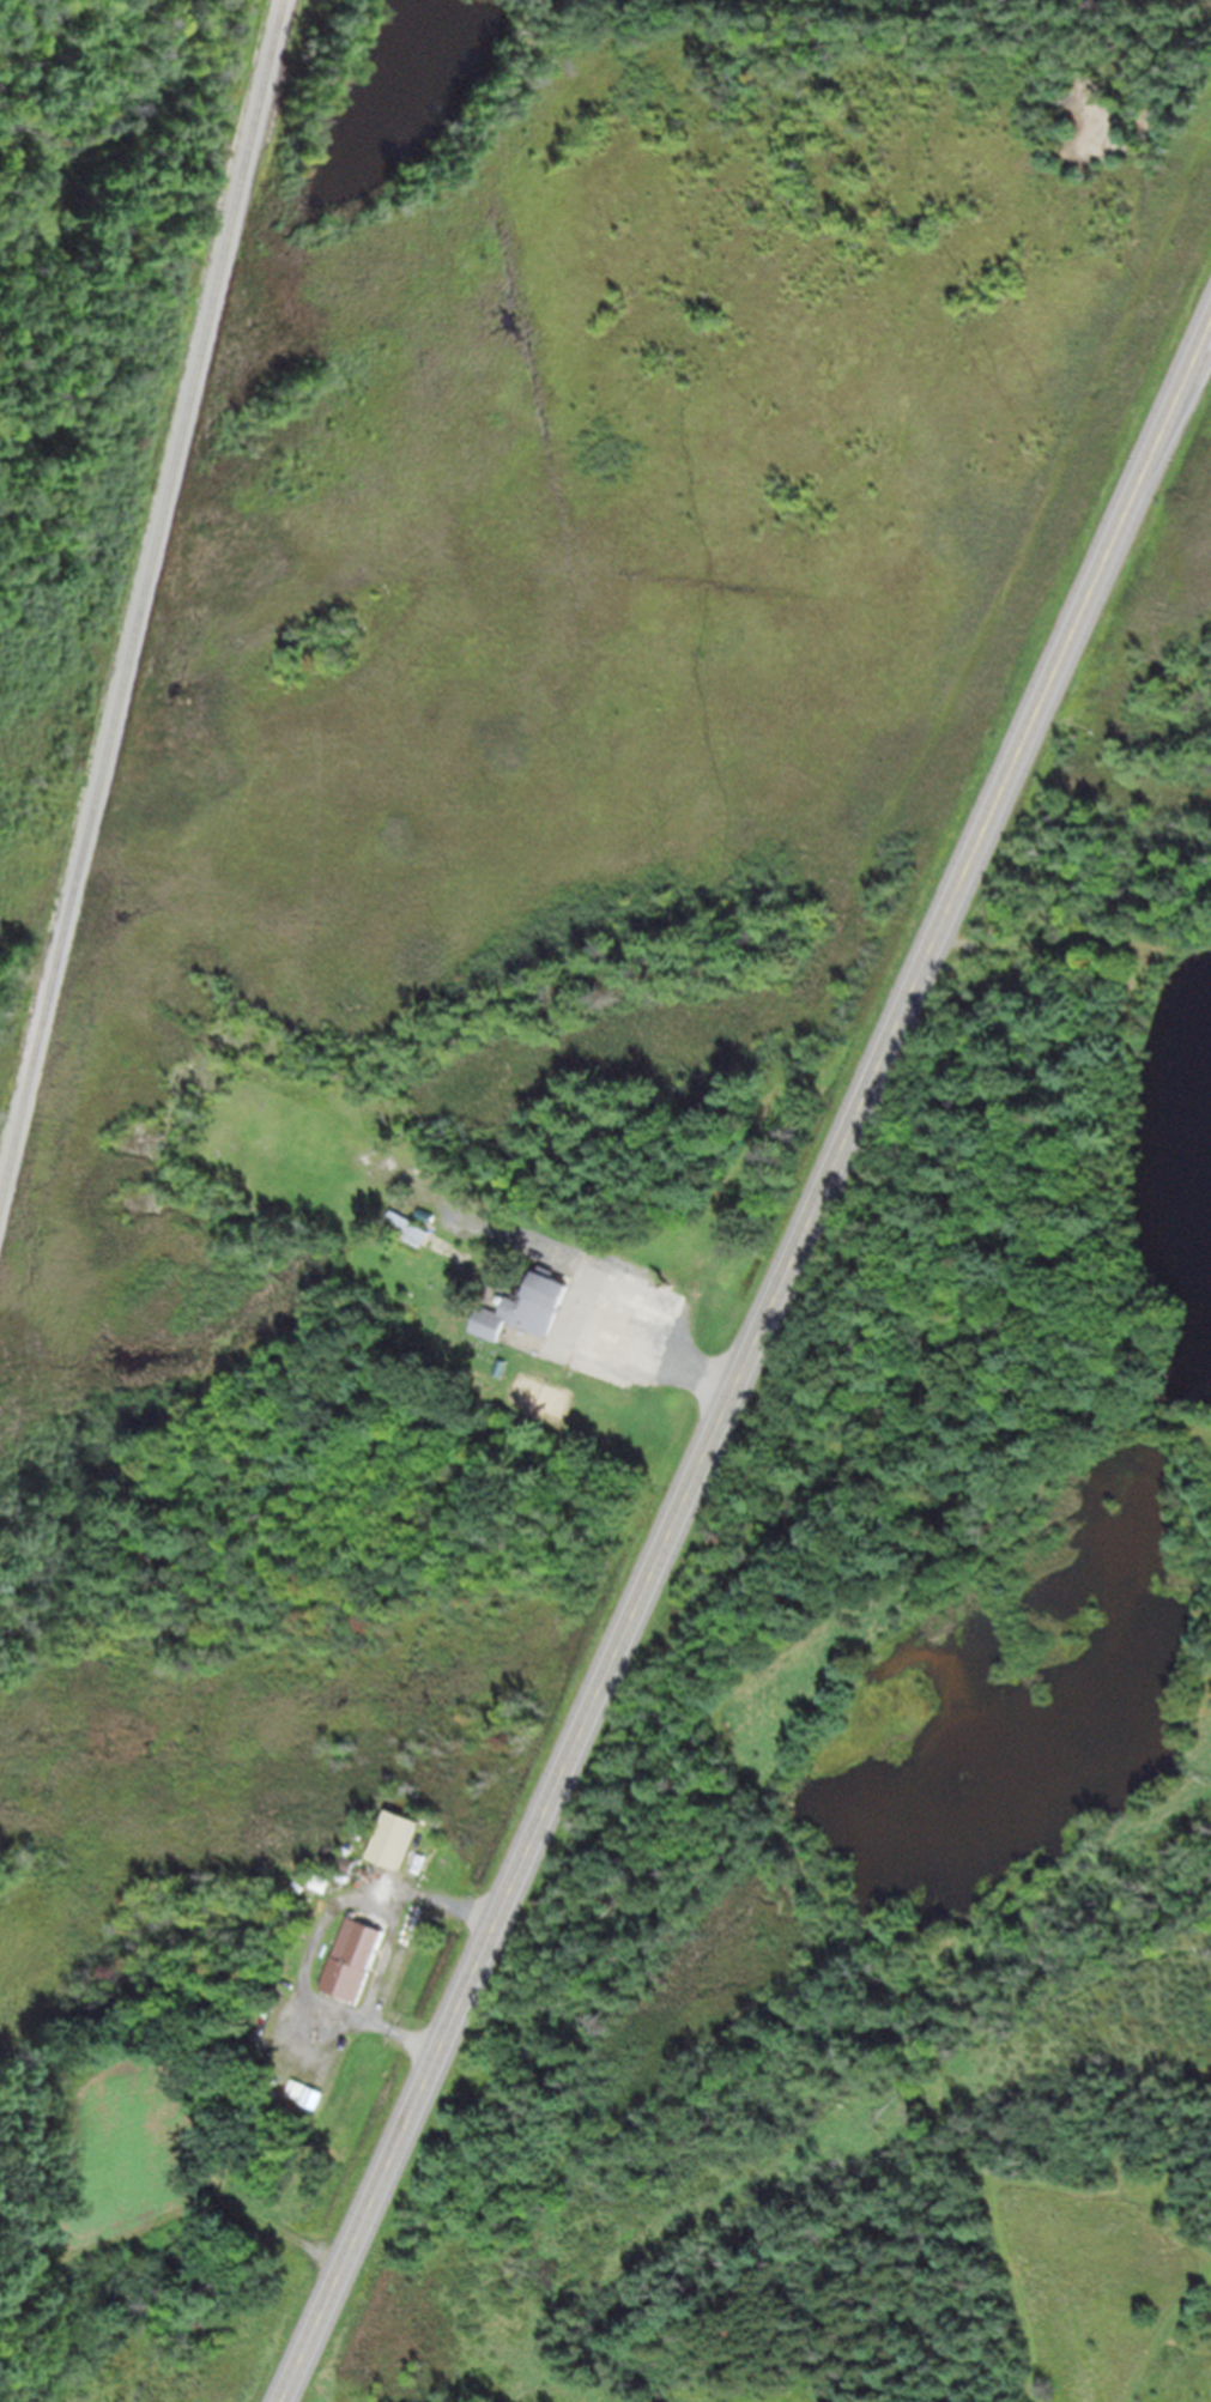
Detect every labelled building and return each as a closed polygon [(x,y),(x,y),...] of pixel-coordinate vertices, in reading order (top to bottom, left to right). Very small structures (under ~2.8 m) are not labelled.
[(383,1228),(422,1251),(433,1232),(393,1210),(383,1228)] [(543,1271),(528,1303),(509,1296),(501,1315),(552,1338),(575,1284),(543,1271)] [(373,1856),(404,1868),(423,1819),(392,1807),(373,1856)] [(332,1880),(316,1873),(310,1886),(326,1894),(332,1880)] [(349,1916),(322,1989),(359,2003),(386,1929),(349,1916)]
